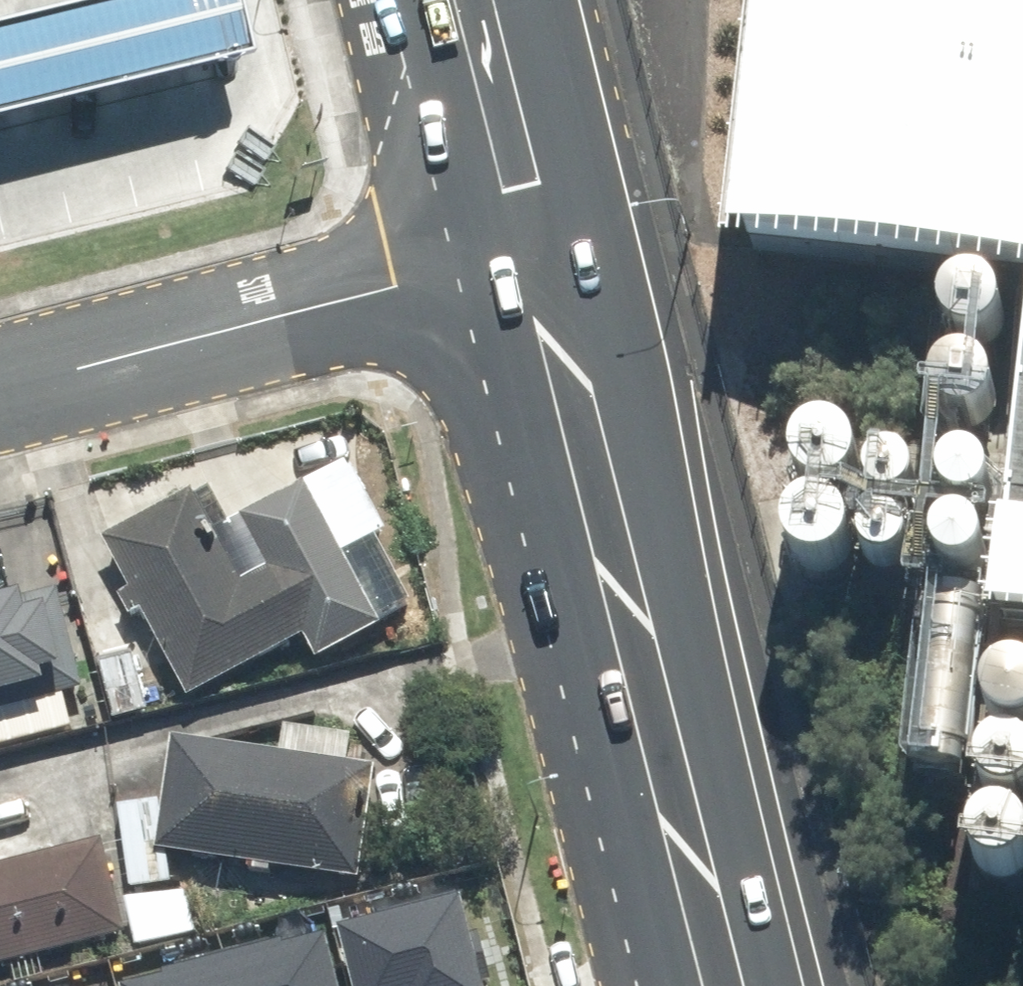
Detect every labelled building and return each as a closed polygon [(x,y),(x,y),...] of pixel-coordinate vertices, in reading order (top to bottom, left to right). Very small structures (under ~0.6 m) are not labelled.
[(236,53),(222,0),(97,0),(0,25),(0,113),(236,53)] [(716,260),(1022,293),(1022,0),(745,0),(716,260)] [(1000,344),(1006,337),(1010,328),(1010,318),(1007,309),(1001,301),(993,296),(984,294),(974,294),(965,298),(958,304),(953,313),(952,322),(953,331),(957,340),(964,347),(973,351),(983,352),(992,349),(1000,344)] [(995,421),(1001,413),(1004,404),(1004,395),(1001,386),(996,378),(988,373),(978,370),(969,371),(960,375),(953,381),(948,389),(946,399),(948,408),(952,417),(959,423),(968,427),(977,428),(987,426),(995,421)] [(1000,617),(1022,619),(1022,409),(1000,617)] [(857,492),(864,484),(867,474),(867,463),(864,453),(858,445),(849,439),(839,437),(828,437),(818,441),(811,448),(805,457),(803,468),(805,478),(810,488),(817,495),(827,499),(838,500),(848,498),(857,492)] [(915,498),(920,492),(922,485),(922,478),(920,471),(916,466),(910,462),(903,460),(896,460),(889,463),(884,468),(880,474),(879,481),(880,488),(883,495),(888,500),(895,502),(902,503),(909,502),(915,498)] [(989,506),(994,500),(997,492),(997,484),(994,476),(989,469),(982,465),(974,463),(966,463),(959,466),(952,472),(948,479),(947,487),(948,495),(952,503),(958,508),(965,512),(974,513),(982,511),(989,506)] [(102,542),(187,700),(301,638),(316,665),(381,630),(304,486),(236,522),(262,570),(238,583),(190,495),(102,542)] [(847,571),(854,562),(858,552),(858,542),(854,532),(848,523),(839,517),(829,515),(819,515),(809,519),(801,526),(796,536),(794,546),(795,556),(800,566),(808,573),(817,577),(828,579),(838,576),(847,571)] [(908,563),(913,558),(915,551),(915,544),(913,537),(909,531),(903,527),(896,525),(889,526),(882,529),(877,533),(874,539),(872,547),(873,554),(876,560),(882,565),(888,568),(895,569),(902,567),(908,563)] [(984,573),(989,566),(992,558),(992,550),(989,542),(984,536),(977,531),(969,529),(961,530),(954,533),(947,538),(943,545),(942,553),(943,561),(947,569),(953,575),(960,578),(969,579),(977,577),(984,573)] [(65,731),(56,696),(80,690),(53,590),(0,604),(0,748),(65,731)] [(1016,682),(1007,685),(1000,692),(996,700),(994,710),(995,719),(1000,728),(1007,734),(1015,738),(1022,739),(1022,681),(1016,682)] [(1015,751),(1005,752),(996,756),(989,762),(985,770),(983,780),(984,789),(989,798),(995,804),(1004,808),(1014,809),(1022,807),(1022,754),(1015,751)] [(398,776),(192,755),(181,857),(387,879),(398,776)] [(1017,825),(1008,822),(998,823),(990,827),(982,833),(978,841),(976,851),(977,860),(982,869),(989,875),(997,879),(1007,880),(1016,878),(1022,874),(1022,829),(1017,825)] [(146,943),(124,854),(14,882),(1,830),(0,830),(0,979),(146,943)] [(372,947),(383,985),(511,985),(493,916),(372,947)] [(246,985),(372,985),(364,955),(246,985)]
